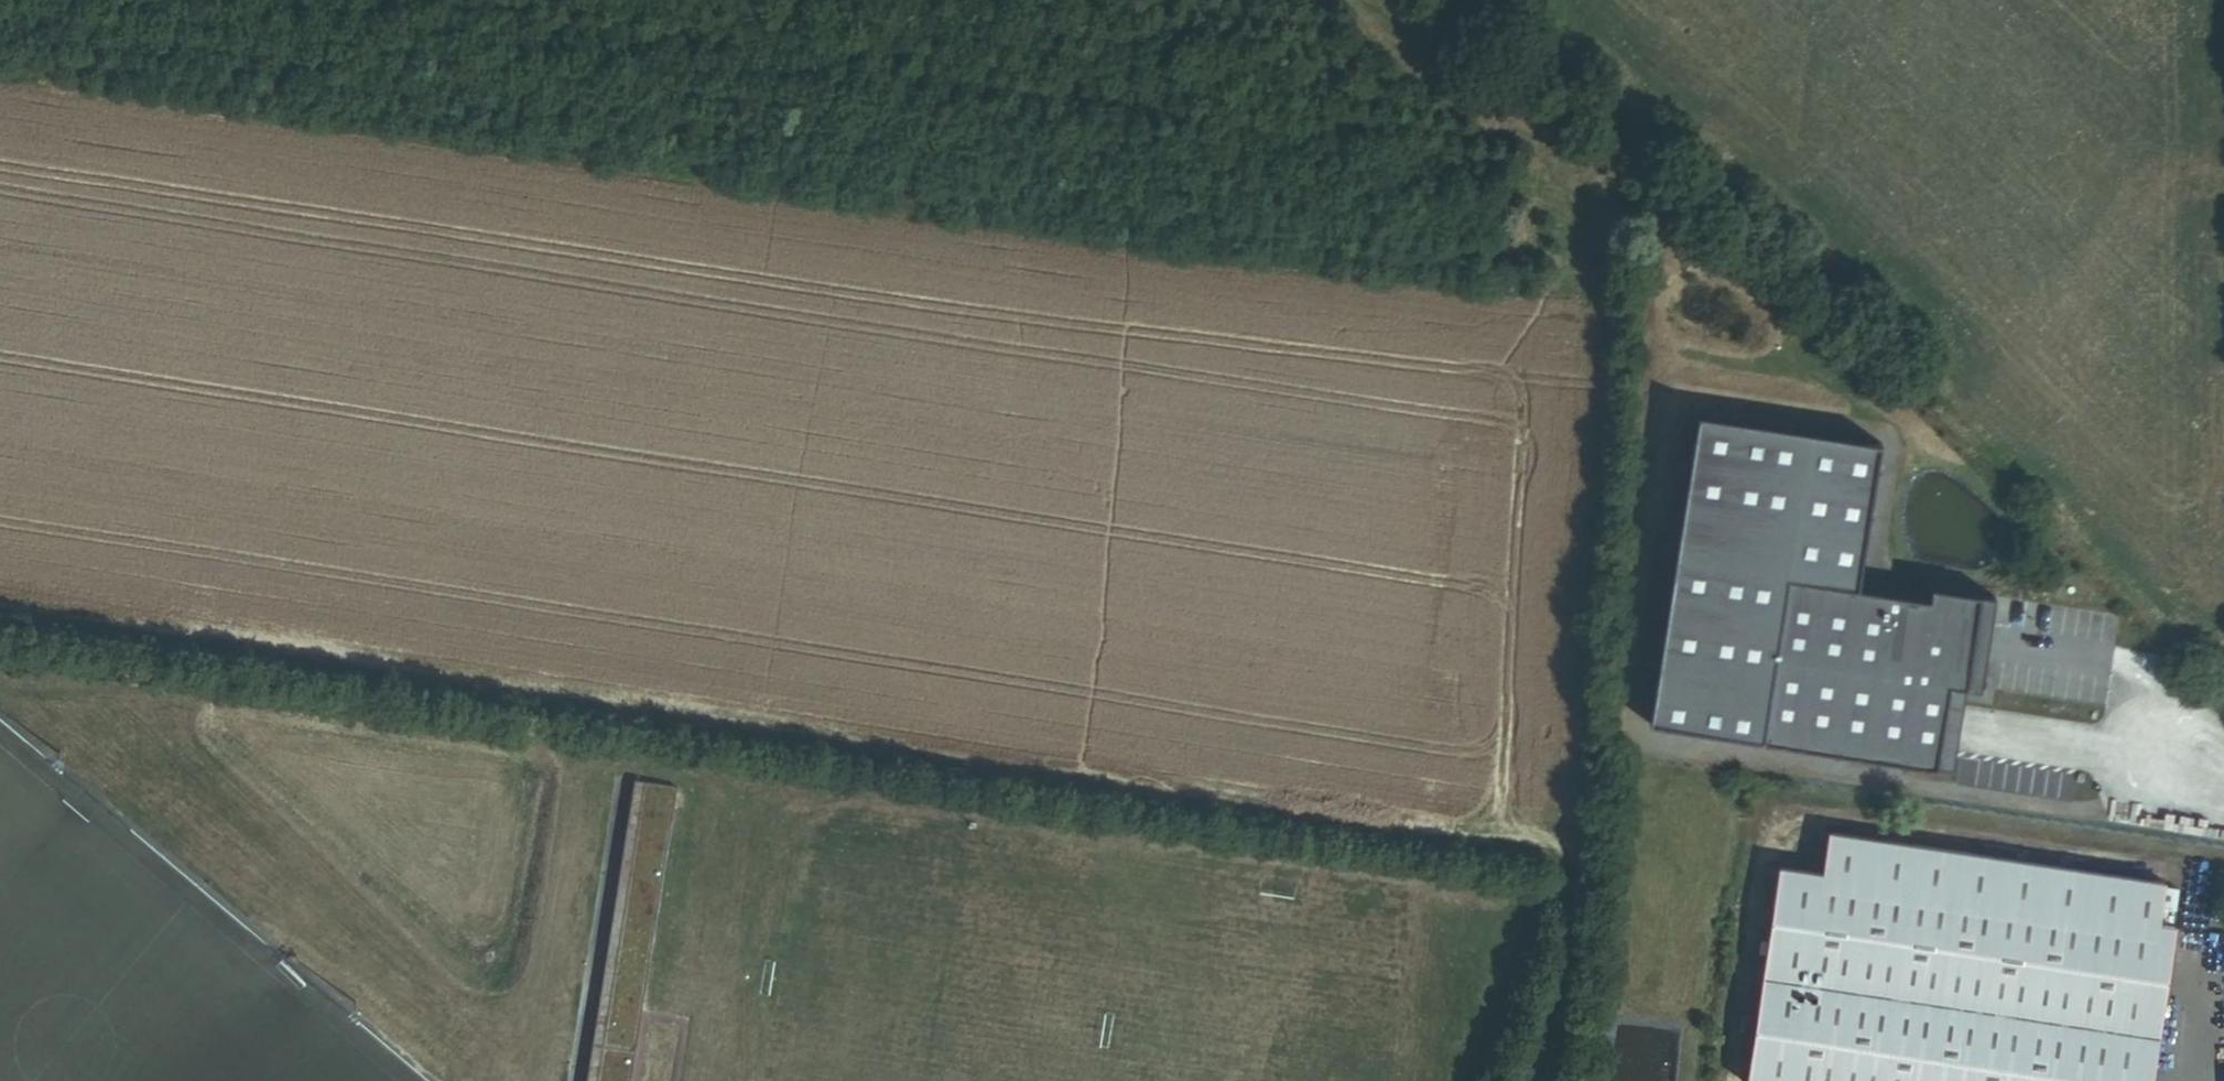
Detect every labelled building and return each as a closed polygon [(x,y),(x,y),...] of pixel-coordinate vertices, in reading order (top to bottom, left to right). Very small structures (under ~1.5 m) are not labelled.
[(1966,688),(1981,593),(1931,586),(1931,588),(1929,600),(1858,588),(1882,442),(1698,412),(1648,723),(1936,768),(1947,702),(1963,705),(1966,688)] [(1981,593),(1966,688),(1980,690),(1995,596),(1981,593)] [(1953,771),(1963,705),(1947,702),(1936,768),(1953,771)] [(637,808),(646,810),(649,791),(631,788),(588,1080),(597,1080),(637,808)] [(674,794),(649,791),(646,810),(637,808),(597,1080),(632,1080),(674,794)] [(2171,924),(2155,922),(2162,881),(1826,827),(1820,868),(1776,861),(1741,1079),(1753,1080),(2146,1080),(2171,924)]
